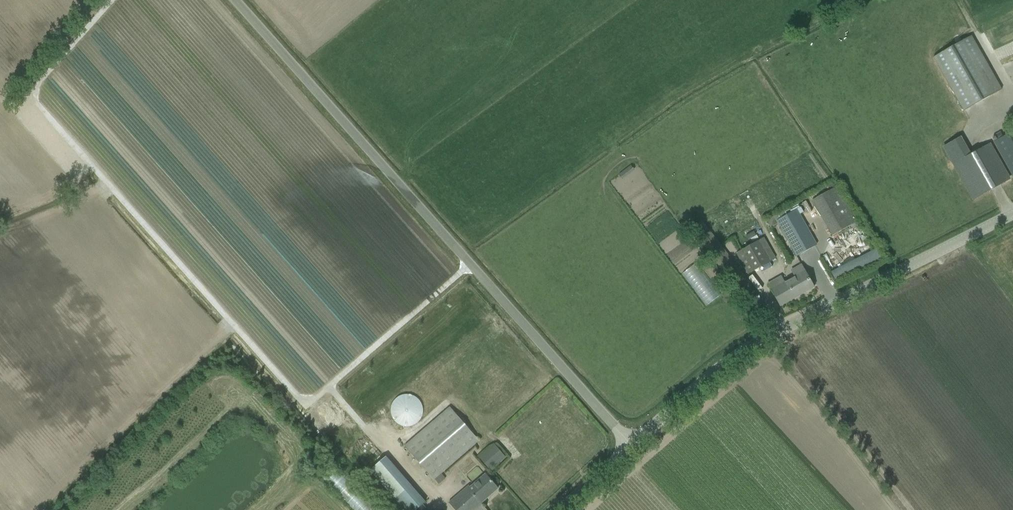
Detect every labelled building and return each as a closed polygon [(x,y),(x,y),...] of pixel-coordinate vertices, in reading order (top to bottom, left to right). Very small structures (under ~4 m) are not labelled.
[(963,111),(974,105),(1001,89),(972,36),(933,58),(963,111)] [(994,143),(1008,169),(1012,177),(1012,133),(994,143)] [(971,155),(961,137),(944,146),(974,200),(1009,180),(989,144),(971,155)] [(813,202),(828,228),(832,236),(857,223),(852,214),(837,188),(813,202)] [(769,207),(775,213),(788,199),(781,192),(771,201),(773,203),(769,207)] [(792,214),(789,208),(766,220),(770,228),(778,224),(792,248),(797,256),(817,245),(812,236),(797,211),(792,214)] [(754,290),(748,282),(702,223),(692,231),(738,290),(744,298),(754,290)] [(775,259),(763,238),(736,253),(748,274),(775,259)] [(814,288),(801,265),(792,270),(795,276),(788,281),(793,289),(795,288),(800,296),(814,288)] [(793,289),(788,281),(784,283),(781,277),(768,284),(780,307),(800,296),(795,288),(793,289)] [(422,409),(422,407),(421,404),(419,401),(417,399),(416,398),(414,397),(412,396),(410,395),(407,395),(405,395),(401,395),(399,396),(397,397),(396,398),(395,400),(393,402),(392,404),(391,406),(391,408),(390,410),(391,412),(391,414),(392,417),(393,419),(394,420),(395,422),(397,423),(399,424),(400,425),(402,426),(405,426),(407,426),(409,426),(411,425),(413,425),(415,424),(417,422),(418,421),(420,419),(421,417),(421,415),(422,413),(422,411),(422,409)] [(478,441),(449,408),(405,446),(433,480),(478,441)] [(506,457),(494,444),(479,458),(490,471),(506,457)] [(424,505),(385,457),(369,470),(404,509),(417,509),(424,505)] [(455,509),(486,509),(481,504),(498,489),(491,481),(485,474),(470,488),(469,486),(449,503),(455,509)]
